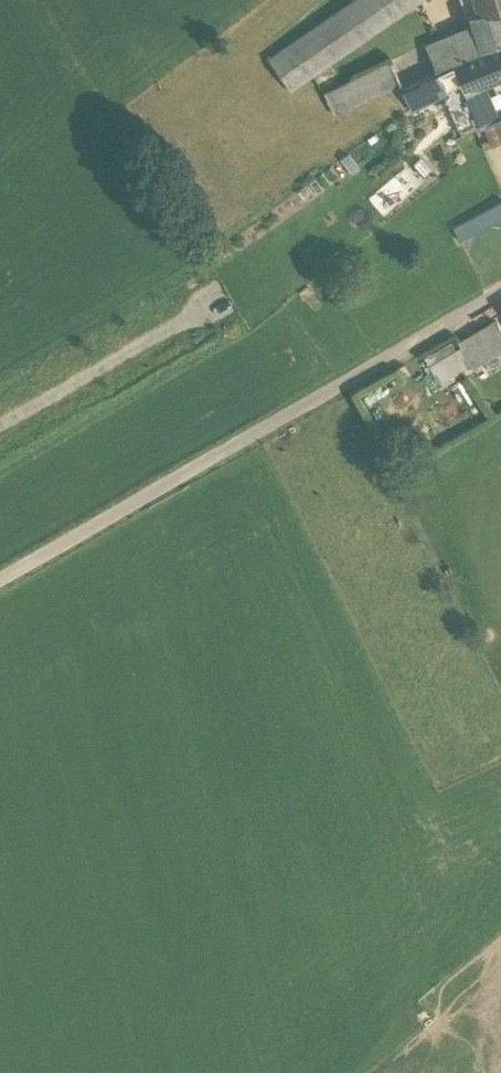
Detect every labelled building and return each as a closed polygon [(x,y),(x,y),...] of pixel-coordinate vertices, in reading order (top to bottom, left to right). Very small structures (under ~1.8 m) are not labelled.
[(269,61),(290,91),(420,0),(356,0),(269,61)] [(482,14),(500,9),(500,0),(478,0),(482,14)] [(470,18),(475,33),(482,52),(500,44),(500,9),(482,14),(470,18)] [(475,33),(428,52),(435,69),(434,70),(434,71),(482,52),(475,33)] [(471,60),(457,66),(466,85),(468,91),(488,82),(500,77),(500,49),(471,60)] [(390,62),(324,94),(334,115),(400,82),(390,62)] [(466,85),(457,66),(405,91),(415,110),(466,85)] [(488,82),(468,91),(483,127),(500,120),(500,112),(488,82)] [(500,146),(500,124),(487,130),(496,148),(500,146)] [(460,243),(500,223),(500,204),(452,227),(460,243)] [(475,335),(489,359),(500,352),(500,333),(496,324),(475,335)] [(489,359),(475,335),(459,345),(461,349),(472,366),(473,369),(489,359)] [(461,349),(429,368),(440,385),(472,366),(461,349)]
